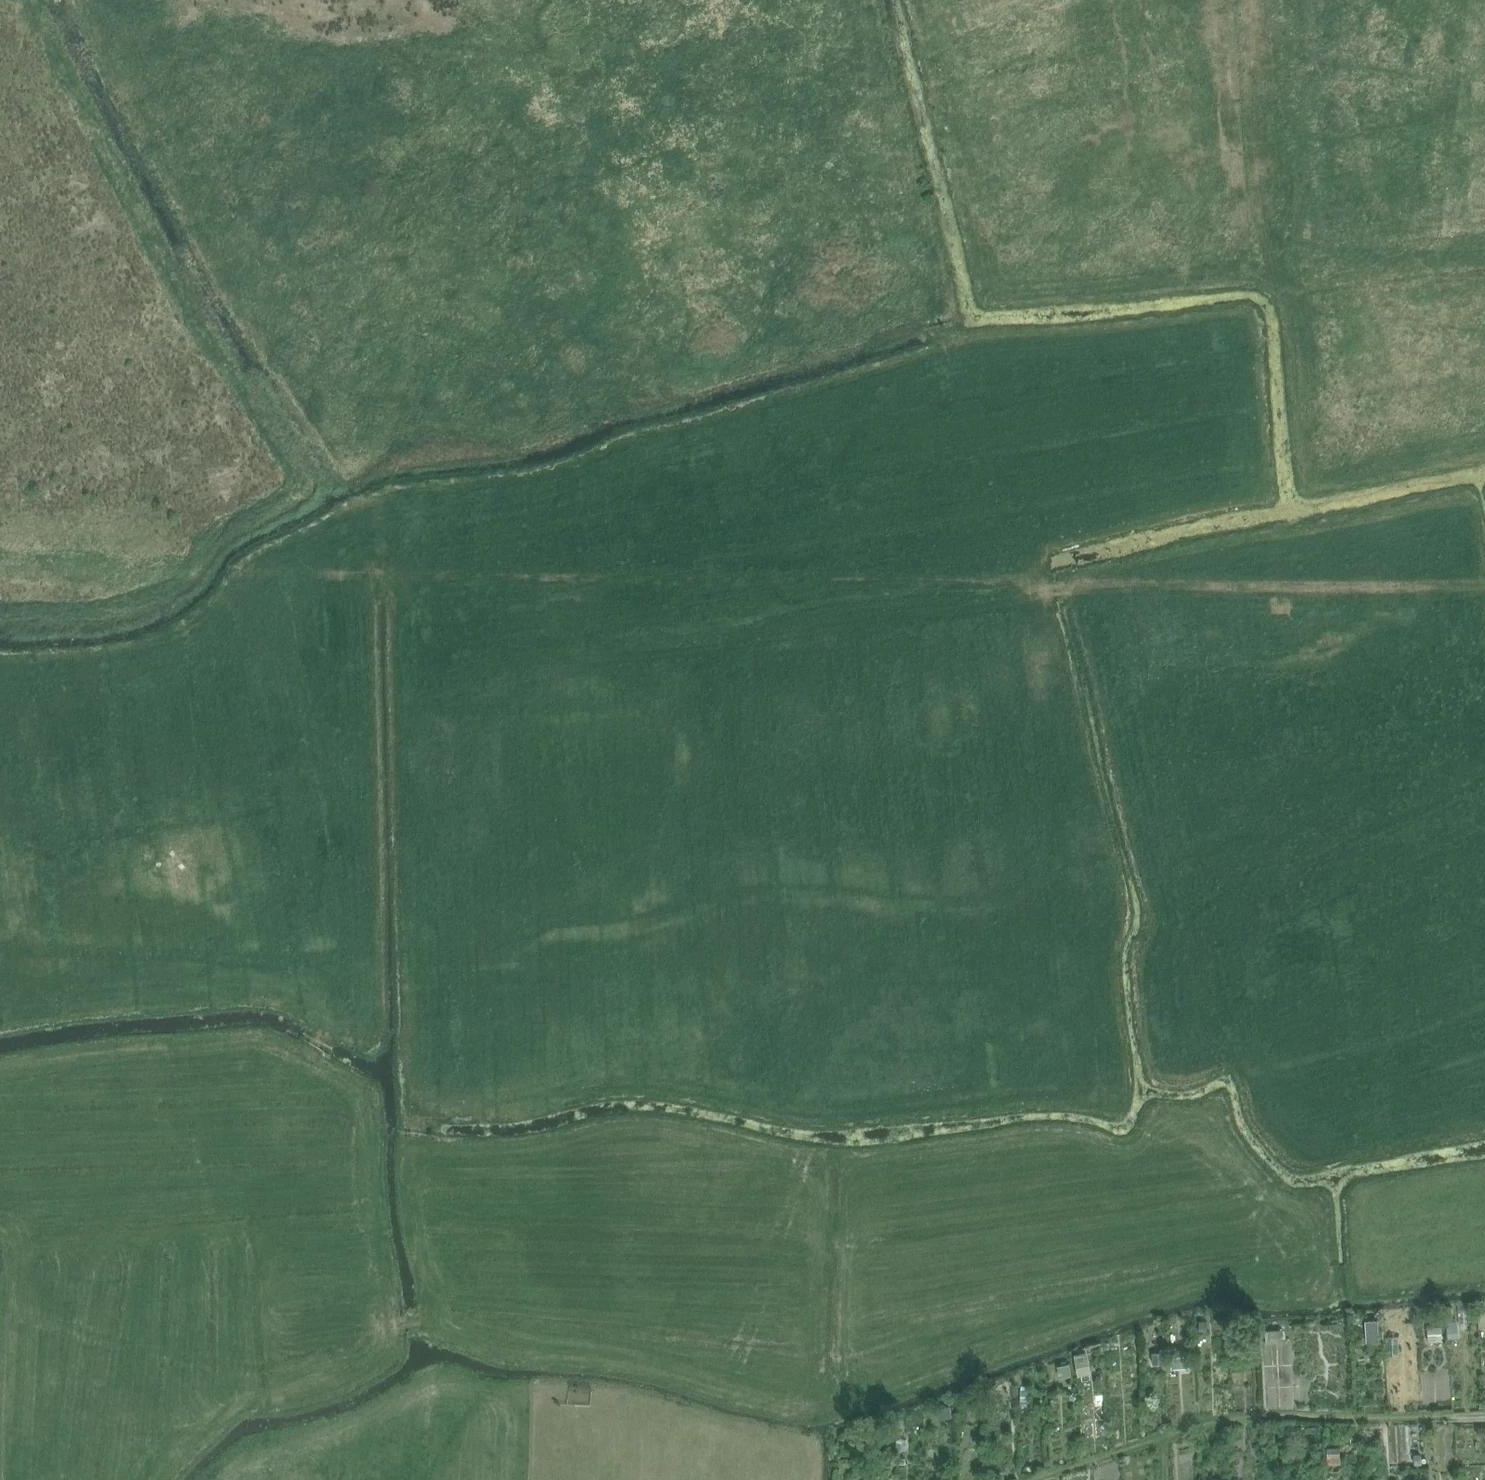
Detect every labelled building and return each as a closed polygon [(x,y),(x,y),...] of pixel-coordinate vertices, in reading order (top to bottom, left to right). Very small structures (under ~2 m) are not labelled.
[(1207,1321),(1199,1322),(1199,1333),(1207,1332),(1207,1321)] [(1376,1321),(1364,1322),(1365,1343),(1378,1342),(1376,1321)] [(1441,1326),(1427,1327),(1428,1341),(1442,1340),(1441,1326)] [(1457,1326),(1447,1327),(1448,1338),(1459,1337),(1457,1326)] [(1164,1353),(1151,1353),(1152,1362),(1164,1361),(1164,1353)] [(1174,1356),(1171,1361),(1171,1368),(1189,1367),(1188,1360),(1183,1356),(1174,1356)] [(1022,1390),(1022,1402),(1031,1402),(1031,1390),(1022,1390)] [(951,1407),(938,1408),(939,1419),(952,1417),(951,1407)] [(1477,1427),(1477,1435),(1484,1434),(1484,1426),(1477,1427)] [(853,1436),(852,1448),(862,1448),(863,1436),(853,1436)] [(1338,1447),(1326,1447),(1326,1456),(1339,1456),(1338,1447)] [(1421,1453),(1413,1454),(1414,1464),(1421,1463),(1421,1453)]
